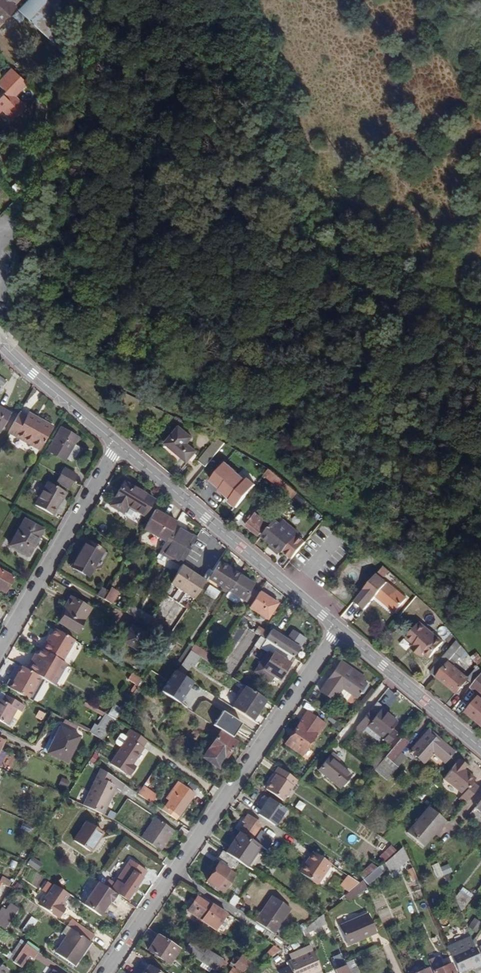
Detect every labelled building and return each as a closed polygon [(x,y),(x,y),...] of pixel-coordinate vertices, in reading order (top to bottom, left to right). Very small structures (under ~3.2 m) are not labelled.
[(15,5),(53,41),(60,0),(0,0),(0,20),(15,5)] [(7,89),(19,76),(15,73),(3,85),(7,89)] [(19,76),(7,89),(0,96),(0,111),(2,109),(13,120),(25,106),(14,96),(27,84),(19,76)] [(40,95),(36,99),(33,132),(40,129),(44,99),(40,95)] [(11,287),(6,285),(2,292),(7,295),(11,287)] [(1,428),(10,412),(0,406),(0,427),(1,428)] [(29,443),(39,448),(52,425),(43,420),(41,422),(35,419),(36,416),(29,412),(27,415),(19,411),(8,431),(16,436),(18,433),(30,440),(29,443)] [(47,450),(65,460),(67,457),(71,459),(75,458),(80,450),(78,447),(74,444),(78,437),(61,427),(47,450)] [(188,462),(197,451),(188,444),(192,438),(179,427),(166,443),(188,462)] [(18,433),(16,436),(29,443),(30,440),(18,433)] [(225,443),(218,439),(199,461),(206,466),(225,443)] [(230,459),(210,480),(240,508),(260,487),(230,459)] [(64,468),(60,474),(72,481),(76,474),(64,468)] [(288,494),(293,489),(271,470),(269,469),(263,476),(265,478),(267,476),(288,494)] [(67,492),(48,481),(35,504),(53,514),(61,500),(62,501),(67,492)] [(110,505),(123,512),(127,506),(144,516),(154,499),(124,481),(110,505)] [(294,498),(298,493),(293,489),(288,494),(294,498)] [(269,513),(262,508),(247,525),(259,535),(263,530),(263,529),(269,522),(265,518),(269,513)] [(176,523),(155,511),(144,530),(165,542),(176,524),(176,523)] [(25,518),(10,544),(28,555),(43,529),(25,518)] [(281,523),(276,519),(263,536),(271,543),(280,552),(282,553),(283,551),(291,559),(305,542),(297,535),(296,537),(281,523)] [(297,535),(299,532),(284,519),(281,523),(296,537),(297,535)] [(185,558),(188,551),(197,536),(176,524),(165,542),(160,552),(156,558),(163,562),(167,556),(181,564),(185,558)] [(87,540),(71,567),(88,576),(104,550),(87,540)] [(189,553),(188,551),(185,558),(195,567),(200,561),(201,563),(212,550),(200,540),(189,553)] [(271,543),(268,546),(278,555),(280,552),(271,543)] [(204,571),(210,575),(219,561),(221,558),(215,553),(204,571)] [(229,591),(239,574),(219,561),(210,575),(207,579),(206,582),(204,584),(213,590),(218,593),(221,588),(228,592),(229,591)] [(206,582),(180,565),(170,583),(194,599),(204,584),(206,582)] [(383,578),(390,571),(384,566),(364,589),(374,597),(376,595),(396,612),(407,598),(383,578)] [(4,591),(13,576),(0,569),(0,588),(4,591)] [(250,604),(258,592),(252,588),(254,584),(239,574),(229,591),(242,600),(243,601),(244,600),(250,604)] [(96,595),(103,599),(108,590),(101,586),(96,595)] [(118,591),(110,587),(108,590),(103,599),(111,603),(118,591)] [(218,593),(213,590),(209,595),(214,598),(218,593)] [(228,592),(225,596),(238,605),(242,600),(229,591),(228,592)] [(259,591),(258,592),(250,604),(249,606),(266,618),(268,616),(270,617),(272,613),(270,612),(277,602),(259,591)] [(59,622),(77,632),(90,608),(70,597),(66,605),(69,606),(59,622)] [(147,624),(151,617),(130,605),(126,612),(147,624)] [(419,621),(405,637),(413,644),(416,646),(414,647),(422,654),(423,652),(429,657),(443,641),(419,621)] [(146,634),(131,625),(122,641),(137,650),(146,634)] [(254,632),(260,636),(264,630),(258,626),(254,632)] [(264,630),(260,636),(292,657),(293,657),(302,644),(295,640),(293,643),(272,629),(270,630),(266,627),(264,630)] [(74,640),(55,629),(48,642),(46,641),(41,649),(63,661),(74,640)] [(277,680),(292,657),(260,636),(254,646),(260,650),(263,646),(272,653),(269,658),(261,670),(271,676),(277,680)] [(436,676),(461,646),(457,640),(430,672),(435,677),(436,676)] [(416,646),(413,644),(410,647),(420,656),(422,654),(414,647),(416,646)] [(192,647),(189,645),(178,661),(181,664),(190,650),(192,647)] [(192,647),(190,650),(200,656),(211,663),(219,651),(212,647),(207,654),(194,645),(192,647)] [(467,679),(468,678),(453,665),(460,657),(464,660),(468,654),(461,646),(436,676),(456,693),(467,679)] [(63,661),(41,649),(33,662),(31,661),(27,669),(41,677),(55,684),(67,663),(63,661)] [(200,656),(190,650),(181,664),(176,671),(184,676),(194,662),(196,662),(200,656)] [(257,667),(261,670),(269,658),(264,655),(257,667)] [(341,661),(339,664),(346,669),(363,681),(365,678),(341,661)] [(339,664),(329,679),(336,684),(346,669),(339,664)] [(10,680),(13,682),(22,666),(19,665),(10,680)] [(8,680),(5,685),(29,698),(41,677),(27,669),(22,666),(13,682),(10,680),(8,680)] [(467,679),(473,684),(480,675),(480,670),(478,666),(468,678),(467,679)] [(161,671),(156,667),(150,676),(156,680),(161,671)] [(271,676),(261,670),(257,667),(254,672),(268,681),(271,676)] [(361,691),(367,683),(363,681),(346,669),(336,684),(329,679),(320,692),(332,700),(337,694),(350,704),(360,690),(361,691)] [(142,679),(132,673),(129,679),(138,685),(142,679)] [(146,682),(142,679),(138,685),(131,696),(135,699),(146,682)] [(194,688),(184,682),(175,694),(185,701),(194,688)] [(266,700),(246,686),(231,707),(252,721),(266,700)] [(8,725),(13,717),(17,709),(21,711),(25,705),(5,694),(1,701),(0,700),(0,720),(8,725)] [(465,709),(480,722),(480,698),(480,697),(474,704),(471,701),(465,709)] [(87,702),(85,705),(103,715),(105,712),(87,702)] [(117,717),(123,708),(115,703),(109,712),(117,717)] [(374,705),(369,711),(375,716),(380,710),(374,705)] [(21,711),(17,709),(13,717),(16,719),(21,711)] [(44,713),(39,710),(35,716),(41,720),(44,713)] [(396,723),(380,710),(375,716),(369,711),(355,729),(361,733),(367,726),(383,739),(381,741),(387,745),(396,734),(390,730),(396,723)] [(246,723),(227,711),(218,725),(237,737),(246,723)] [(302,755),(313,738),(316,734),(317,735),(324,723),(306,711),(299,723),(285,744),(302,755)] [(105,712),(92,733),(103,740),(116,718),(105,712)] [(80,736),(60,726),(47,753),(67,763),(80,736)] [(126,736),(128,737),(110,763),(128,775),(135,765),(133,763),(144,747),(142,746),(147,740),(131,729),(126,736)] [(203,757),(219,768),(237,740),(221,730),(203,757)] [(444,764),(453,752),(441,741),(440,743),(431,736),(433,734),(428,730),(410,752),(423,763),(432,753),(444,764)] [(407,743),(401,738),(385,757),(397,766),(404,757),(398,753),(407,743)] [(89,760),(93,763),(98,756),(94,753),(89,760)] [(339,760),(332,754),(318,771),(339,789),(350,776),(336,763),(339,760)] [(466,801),(477,788),(471,783),(475,779),(463,770),(466,766),(459,759),(443,779),(462,794),(460,797),(466,801)] [(124,784),(101,768),(89,791),(83,805),(103,814),(116,788),(121,790),(124,784)] [(279,768),(274,774),(276,775),(271,784),(267,790),(283,802),(298,781),(279,768)] [(162,810),(176,819),(194,792),(177,781),(172,788),(175,790),(162,810)] [(138,793),(152,803),(157,795),(144,785),(138,793)] [(89,791),(83,788),(76,802),(83,805),(89,791)] [(103,814),(109,817),(121,790),(116,788),(103,814)] [(262,809),(258,815),(274,826),(281,815),(284,817),(287,812),(263,796),(256,805),(262,809)] [(446,819),(429,806),(406,833),(421,845),(431,833),(433,835),(446,819)] [(260,825),(247,815),(242,821),(245,823),(240,829),(252,838),(260,825)] [(174,830),(155,817),(141,837),(160,850),(174,830)] [(74,839),(91,851),(103,832),(86,821),(74,839)] [(254,843),(260,847),(267,851),(274,840),(261,832),(254,843)] [(239,833),(225,853),(237,861),(246,867),(260,847),(254,843),(239,833)] [(386,859),(396,852),(390,846),(382,854),(386,859)] [(390,873),(408,859),(402,849),(384,863),(390,873)] [(20,856),(25,859),(28,853),(23,850),(20,856)] [(233,866),(237,861),(225,853),(222,851),(217,858),(220,861),(219,863),(218,863),(206,881),(223,893),(236,874),(230,869),(232,866),(233,866)] [(331,864),(315,853),(307,864),(306,863),(299,873),(316,885),(331,864)] [(32,857),(28,864),(39,871),(43,863),(32,857)] [(145,870),(129,859),(113,881),(110,879),(106,884),(126,897),(145,870)] [(362,880),(363,879),(375,868),(370,863),(357,874),(362,880)] [(442,875),(437,863),(431,866),(436,877),(442,875)] [(447,863),(441,865),(444,873),(450,870),(447,863)] [(378,866),(375,868),(363,879),(368,884),(383,872),(378,866)] [(36,879),(29,875),(19,891),(26,896),(36,879)] [(340,886),(348,892),(358,883),(348,876),(340,886)] [(362,880),(358,883),(348,892),(343,896),(348,902),(357,894),(357,895),(366,888),(362,880)] [(120,896),(99,881),(83,904),(100,915),(110,901),(115,904),(120,896)] [(69,894),(54,884),(45,897),(40,904),(60,918),(66,910),(64,908),(61,906),(64,902),(69,894)] [(469,898),(460,892),(455,899),(460,910),(469,898)] [(234,894),(230,903),(236,906),(241,897),(234,894)] [(272,896),(261,913),(264,915),(259,924),(273,934),(290,909),(272,896)] [(180,903),(171,897),(167,902),(177,908),(180,903)] [(226,913),(211,903),(210,906),(196,897),(190,907),(192,908),(190,912),(215,929),(226,913)] [(3,928),(16,909),(10,904),(5,911),(2,909),(0,911),(0,925),(3,928)] [(264,915),(261,913),(255,922),(259,924),(264,915)] [(368,914),(338,926),(346,945),(375,933),(368,914)] [(444,927),(451,924),(448,915),(440,918),(444,927)] [(30,935),(39,920),(32,916),(23,931),(30,935)] [(317,918),(305,928),(302,931),(307,941),(314,938),(311,931),(321,926),(317,918)] [(480,924),(474,920),(469,927),(476,931),(480,924)] [(72,928),(91,941),(95,934),(77,921),(72,928)] [(301,924),(293,931),(297,936),(302,931),(305,928),(301,924)] [(73,966),(91,941),(72,928),(71,928),(54,952),(73,966)] [(179,948),(159,935),(153,945),(151,944),(147,950),(168,963),(179,948)] [(447,947),(457,971),(471,965),(473,968),(480,965),(480,963),(471,941),(470,937),(447,947)] [(21,939),(19,941),(11,953),(6,959),(12,962),(26,942),(21,939)] [(205,965),(210,969),(214,971),(215,970),(219,972),(226,963),(192,940),(184,952),(205,965)] [(12,962),(20,968),(29,955),(33,957),(38,951),(26,942),(12,962)] [(267,949),(275,957),(281,951),(272,943),(267,949)] [(309,946),(288,955),(290,959),(286,961),(288,966),(277,972),(278,972),(321,972),(309,946)] [(6,959),(11,953),(5,949),(1,955),(6,959)] [(241,956),(238,961),(233,958),(228,966),(232,968),(229,972),(241,972),(249,962),(241,956)] [(428,960),(433,972),(454,972),(450,963),(443,966),(438,956),(428,960)] [(349,972),(359,972),(356,966),(355,966),(353,963),(346,966),(349,972)] [(346,966),(345,964),(335,969),(337,972),(349,972),(346,966)]
